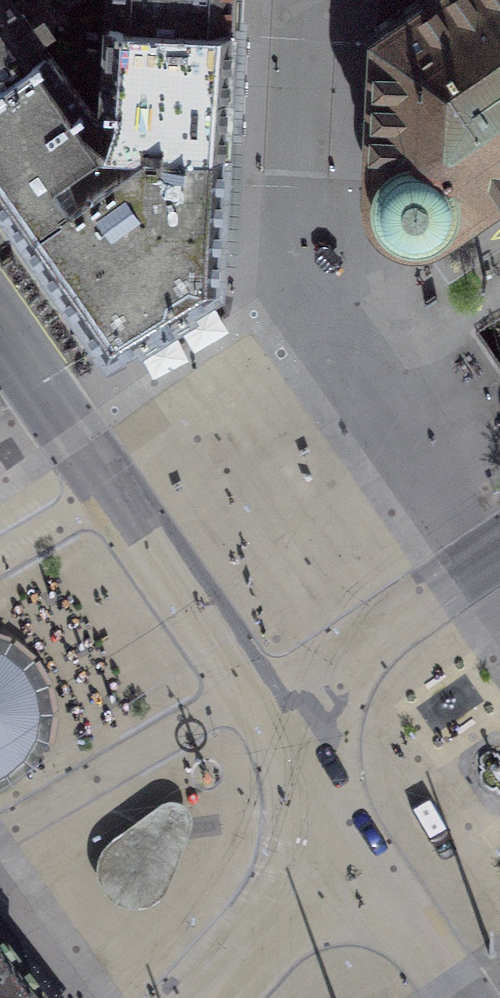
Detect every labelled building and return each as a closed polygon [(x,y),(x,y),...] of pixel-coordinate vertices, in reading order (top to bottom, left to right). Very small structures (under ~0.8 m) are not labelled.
[(45,40),(72,20),(75,18),(62,0),(0,0),(0,70),(45,40)] [(75,18),(87,10),(109,11),(229,17),(230,0),(62,0),(75,18)] [(400,12),(376,28),(368,181),(368,189),(369,196),(372,204),(376,210),(381,216),(386,221),(392,225),(400,228),(407,230),(414,231),(421,231),(429,229),(436,227),(443,222),(499,184),(499,0),(417,0),(400,12)] [(226,77),(229,17),(109,11),(87,10),(75,18),(72,20),(87,43),(86,64),(94,92),(105,92),(105,101),(102,109),(99,110),(107,136),(138,138),(138,136),(223,139),(224,125),(226,77)] [(0,70),(0,184),(22,215),(26,220),(86,179),(84,177),(69,156),(98,136),(107,136),(99,110),(90,103),(83,93),(94,92),(86,64),(87,43),(72,20),(45,40),(0,70)] [(138,138),(84,177),(86,179),(26,220),(30,226),(109,339),(140,320),(145,328),(166,315),(191,300),(186,291),(216,272),(222,150),(223,139),(138,136),(138,138)] [(8,780),(19,770),(27,764),(38,742),(42,718),(38,693),(26,672),(7,656),(0,653),(0,784),(8,780)] [(170,806),(155,813),(116,841),(104,851),(98,860),(93,873),(94,888),(98,900),(112,911),(126,915),(143,914),(154,909),(162,904),(193,837),(196,826),(194,818),(189,810),(180,805),(170,806)] [(32,994),(0,952),(0,997),(35,997),(32,994)]
